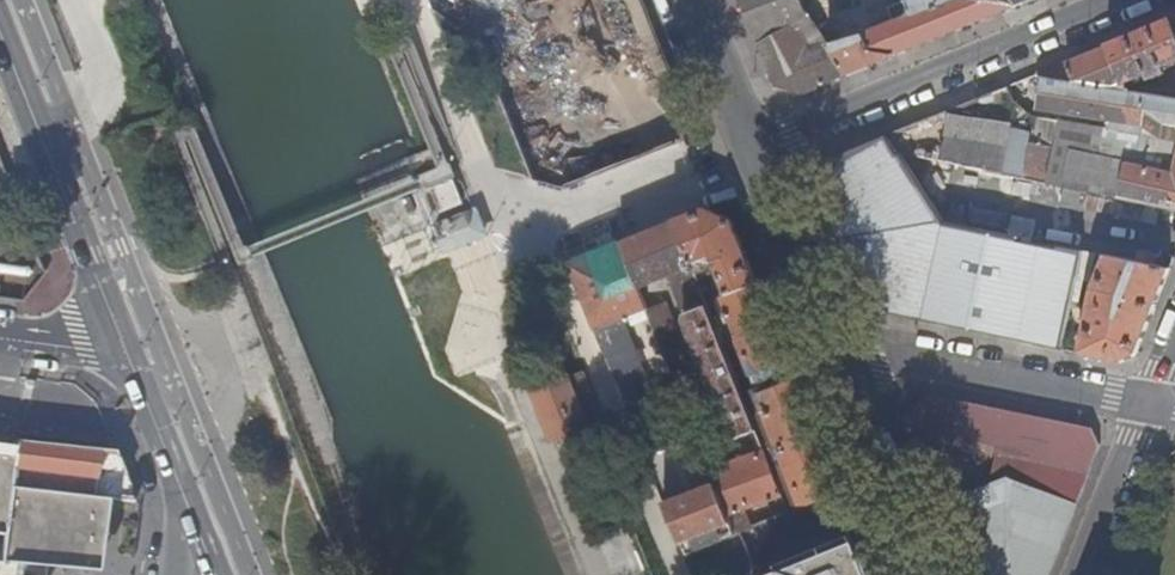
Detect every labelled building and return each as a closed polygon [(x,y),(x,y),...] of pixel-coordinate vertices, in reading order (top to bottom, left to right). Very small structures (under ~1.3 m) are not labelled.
[(685,105),(643,0),(630,0),(674,109),(685,105)] [(848,77),(829,46),(805,4),(804,0),(740,0),(774,85),(801,96),(848,77)] [(1021,7),(975,0),(908,0),(907,0),(911,13),(863,33),(870,48),(901,56),(1021,7)] [(1035,77),(1043,78),(1128,92),(1125,85),(1148,75),(1150,81),(1165,75),(1162,68),(1174,63),(1174,19),(1035,77)] [(848,77),(901,56),(870,48),(863,33),(829,46),(848,77)] [(895,153),(1174,210),(1174,99),(1128,92),(1043,78),(1037,111),(1145,127),(1140,148),(1135,166),(1057,150),(1031,144),(1030,152),(1009,149),(1006,148),(1006,149),(944,138),(948,112),(885,138),(895,153)] [(1011,124),(948,112),(944,138),(1006,149),(1006,148),(1011,124)] [(1135,166),(1140,148),(1098,139),(1099,128),(1061,122),(1057,150),(1135,166)] [(895,153),(885,138),(808,170),(838,243),(866,231),(878,265),(907,251),(899,233),(936,216),(895,153)] [(1011,140),(1009,149),(1030,152),(1031,144),(1011,140)] [(476,210),(435,227),(437,232),(446,255),(487,239),(476,210)] [(706,210),(674,223),(697,282),(704,279),(711,277),(705,262),(713,260),(728,297),(721,300),(738,341),(774,327),(732,223),(706,210)] [(674,223),(619,245),(640,297),(647,294),(645,287),(670,277),(683,312),(705,303),(701,293),(697,282),(674,223)] [(1020,241),(939,224),(979,289),(1016,267),(1020,241)] [(866,231),(838,243),(856,285),(882,275),(878,265),(866,231)] [(1016,267),(979,289),(1013,340),(1039,346),(1057,248),(1020,241),(1016,267)] [(619,245),(569,266),(609,364),(648,461),(666,452),(642,394),(650,391),(623,321),(645,312),(644,307),(640,297),(619,245)] [(1083,254),(1057,248),(1039,346),(1063,351),(1083,254)] [(1137,355),(1170,273),(1107,259),(1101,274),(1089,270),(1086,277),(1098,282),(1093,292),(1091,302),(1085,302),(1082,314),(1088,316),(1080,355),(1121,363),(1137,355)] [(704,279),(697,282),(701,293),(709,289),(704,279)] [(644,307),(645,312),(651,324),(661,350),(666,362),(687,354),(668,304),(657,307),(655,303),(644,307)] [(723,347),(707,308),(685,317),(687,327),(733,442),(757,432),(751,416),(745,402),(725,353),(723,347)] [(661,350),(651,324),(644,327),(655,353),(661,350)] [(793,375),(774,327),(738,341),(740,347),(755,385),(778,376),(779,380),(793,375)] [(740,347),(738,341),(723,347),(725,353),(740,347)] [(552,383),(535,391),(555,440),(561,438),(570,464),(614,447),(582,371),(569,377),(563,363),(547,371),(552,383)] [(672,378),(678,393),(687,390),(681,375),(672,378)] [(841,495),(796,382),(779,388),(757,397),(803,510),(841,495)] [(751,393),(798,512),(803,510),(757,397),(779,388),(777,383),(751,393)] [(941,506),(968,574),(1049,574),(1100,448),(1091,432),(992,410),(927,396),(907,419),(912,435),(997,456),(995,483),(941,506)] [(745,402),(751,416),(756,414),(751,399),(745,402)] [(109,499),(132,502),(114,455),(17,444),(13,490),(108,502),(109,499)] [(711,475),(715,487),(732,526),(736,537),(752,530),(744,510),(783,496),(766,455),(711,475)] [(715,487),(665,505),(671,520),(681,546),(694,541),(698,552),(724,542),(719,531),(732,526),(715,487)] [(127,574),(135,574),(146,504),(132,502),(109,499),(108,502),(13,490),(0,489),(0,563),(20,565),(127,574)] [(852,538),(835,544),(760,574),(867,574),(852,538)] [(746,549),(722,559),(728,574),(756,574),(746,549)] [(20,565),(0,563),(0,574),(18,574),(20,565)]
